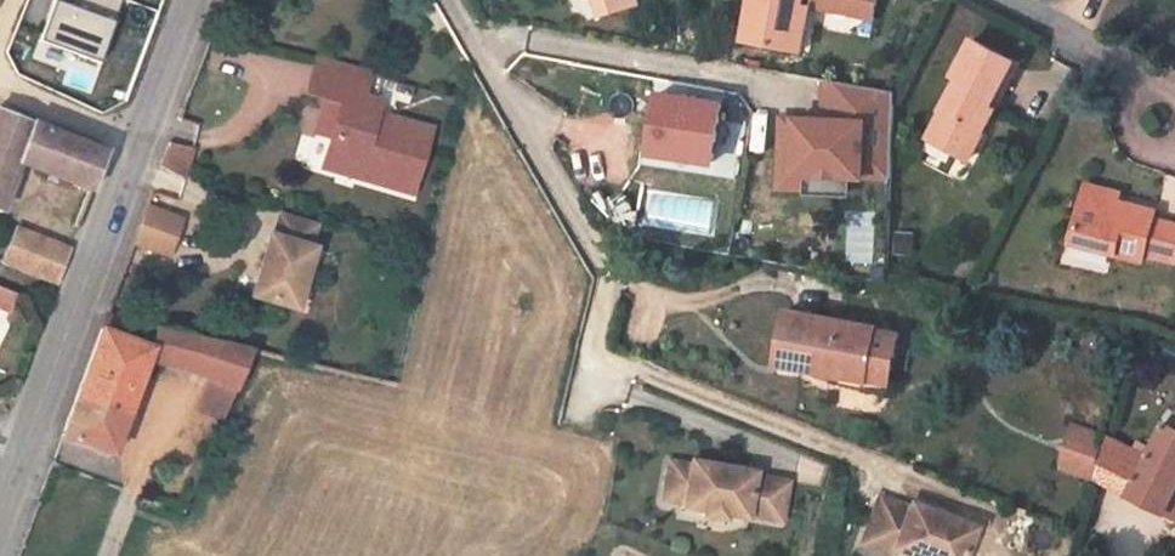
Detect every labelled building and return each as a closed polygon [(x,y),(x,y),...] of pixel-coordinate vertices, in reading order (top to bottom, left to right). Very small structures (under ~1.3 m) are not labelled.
[(62,7),(52,4),(37,45),(97,66),(121,0),(64,0),(62,7)] [(604,14),(641,3),(640,0),(600,0),(604,14)] [(803,5),(804,0),(752,0),(745,40),(789,48),(797,4),(803,5)] [(810,6),(871,16),(873,0),(804,0),(803,5),(810,6)] [(789,48),(803,50),(810,6),(803,5),(797,4),(789,48)] [(1019,65),(973,41),(954,77),(959,80),(929,139),(957,155),(973,126),(984,132),(996,108),(993,106),(997,99),(1000,101),(1019,65)] [(373,74),(319,58),(309,93),(328,99),(345,105),(336,136),(327,168),(413,194),(431,130),(374,111),(376,103),(365,99),(373,74)] [(788,156),(782,157),(782,186),(810,186),(810,190),(815,190),(815,174),(891,176),(895,90),(828,78),(826,117),(789,116),(788,156)] [(653,150),(714,161),(722,106),(660,98),(653,150)] [(345,105),(328,99),(320,131),(336,136),(345,105)] [(91,193),(106,154),(0,113),(0,213),(20,166),(91,193)] [(968,160),(984,132),(973,126),(957,155),(968,160)] [(185,185),(189,147),(162,144),(158,182),(185,185)] [(73,234),(86,200),(49,185),(36,220),(73,234)] [(1120,193),(1088,185),(1086,193),(1118,202),(1120,193)] [(642,215),(625,191),(609,200),(602,189),(587,199),(604,225),(619,215),(626,225),(642,215)] [(1086,193),(1073,246),(1143,262),(1144,255),(1174,264),(1174,224),(1155,219),(1157,211),(1118,202),(1086,193)] [(144,206),(130,244),(167,256),(181,220),(144,206)] [(311,249),(317,228),(283,217),(277,238),(272,237),(253,298),(297,311),(315,250),(311,249)] [(2,261),(56,283),(69,251),(16,228),(2,261)] [(14,294),(0,288),(0,313),(6,316),(14,294)] [(777,365),(830,374),(829,382),(867,388),(870,374),(876,332),(877,329),(787,313),(777,365)] [(193,373),(204,340),(104,315),(60,437),(112,456),(147,362),(193,373)] [(739,322),(737,320),(733,319),(731,320),(728,326),(728,331),(732,335),(737,335),(740,332),(742,327),(739,322)] [(899,336),(876,332),(867,388),(888,390),(899,336)] [(236,392),(253,352),(204,340),(193,373),(209,380),(236,392)] [(223,424),(236,392),(209,380),(196,413),(223,424)] [(1095,476),(1174,517),(1174,418),(1170,425),(1167,423),(1147,460),(1105,440),(1095,476)] [(1061,465),(1095,476),(1105,440),(1074,430),(1061,465)] [(666,460),(664,473),(659,500),(682,504),(681,507),(701,510),(700,515),(722,518),(722,513),(745,517),(746,514),(779,519),(786,480),(753,475),(753,471),(688,460),(688,463),(666,460)] [(972,524),(909,499),(907,503),(878,492),(864,528),(893,539),(891,544),(923,555),(960,555),(972,524)] [(889,550),(891,544),(893,539),(864,528),(860,539),(889,550)]
